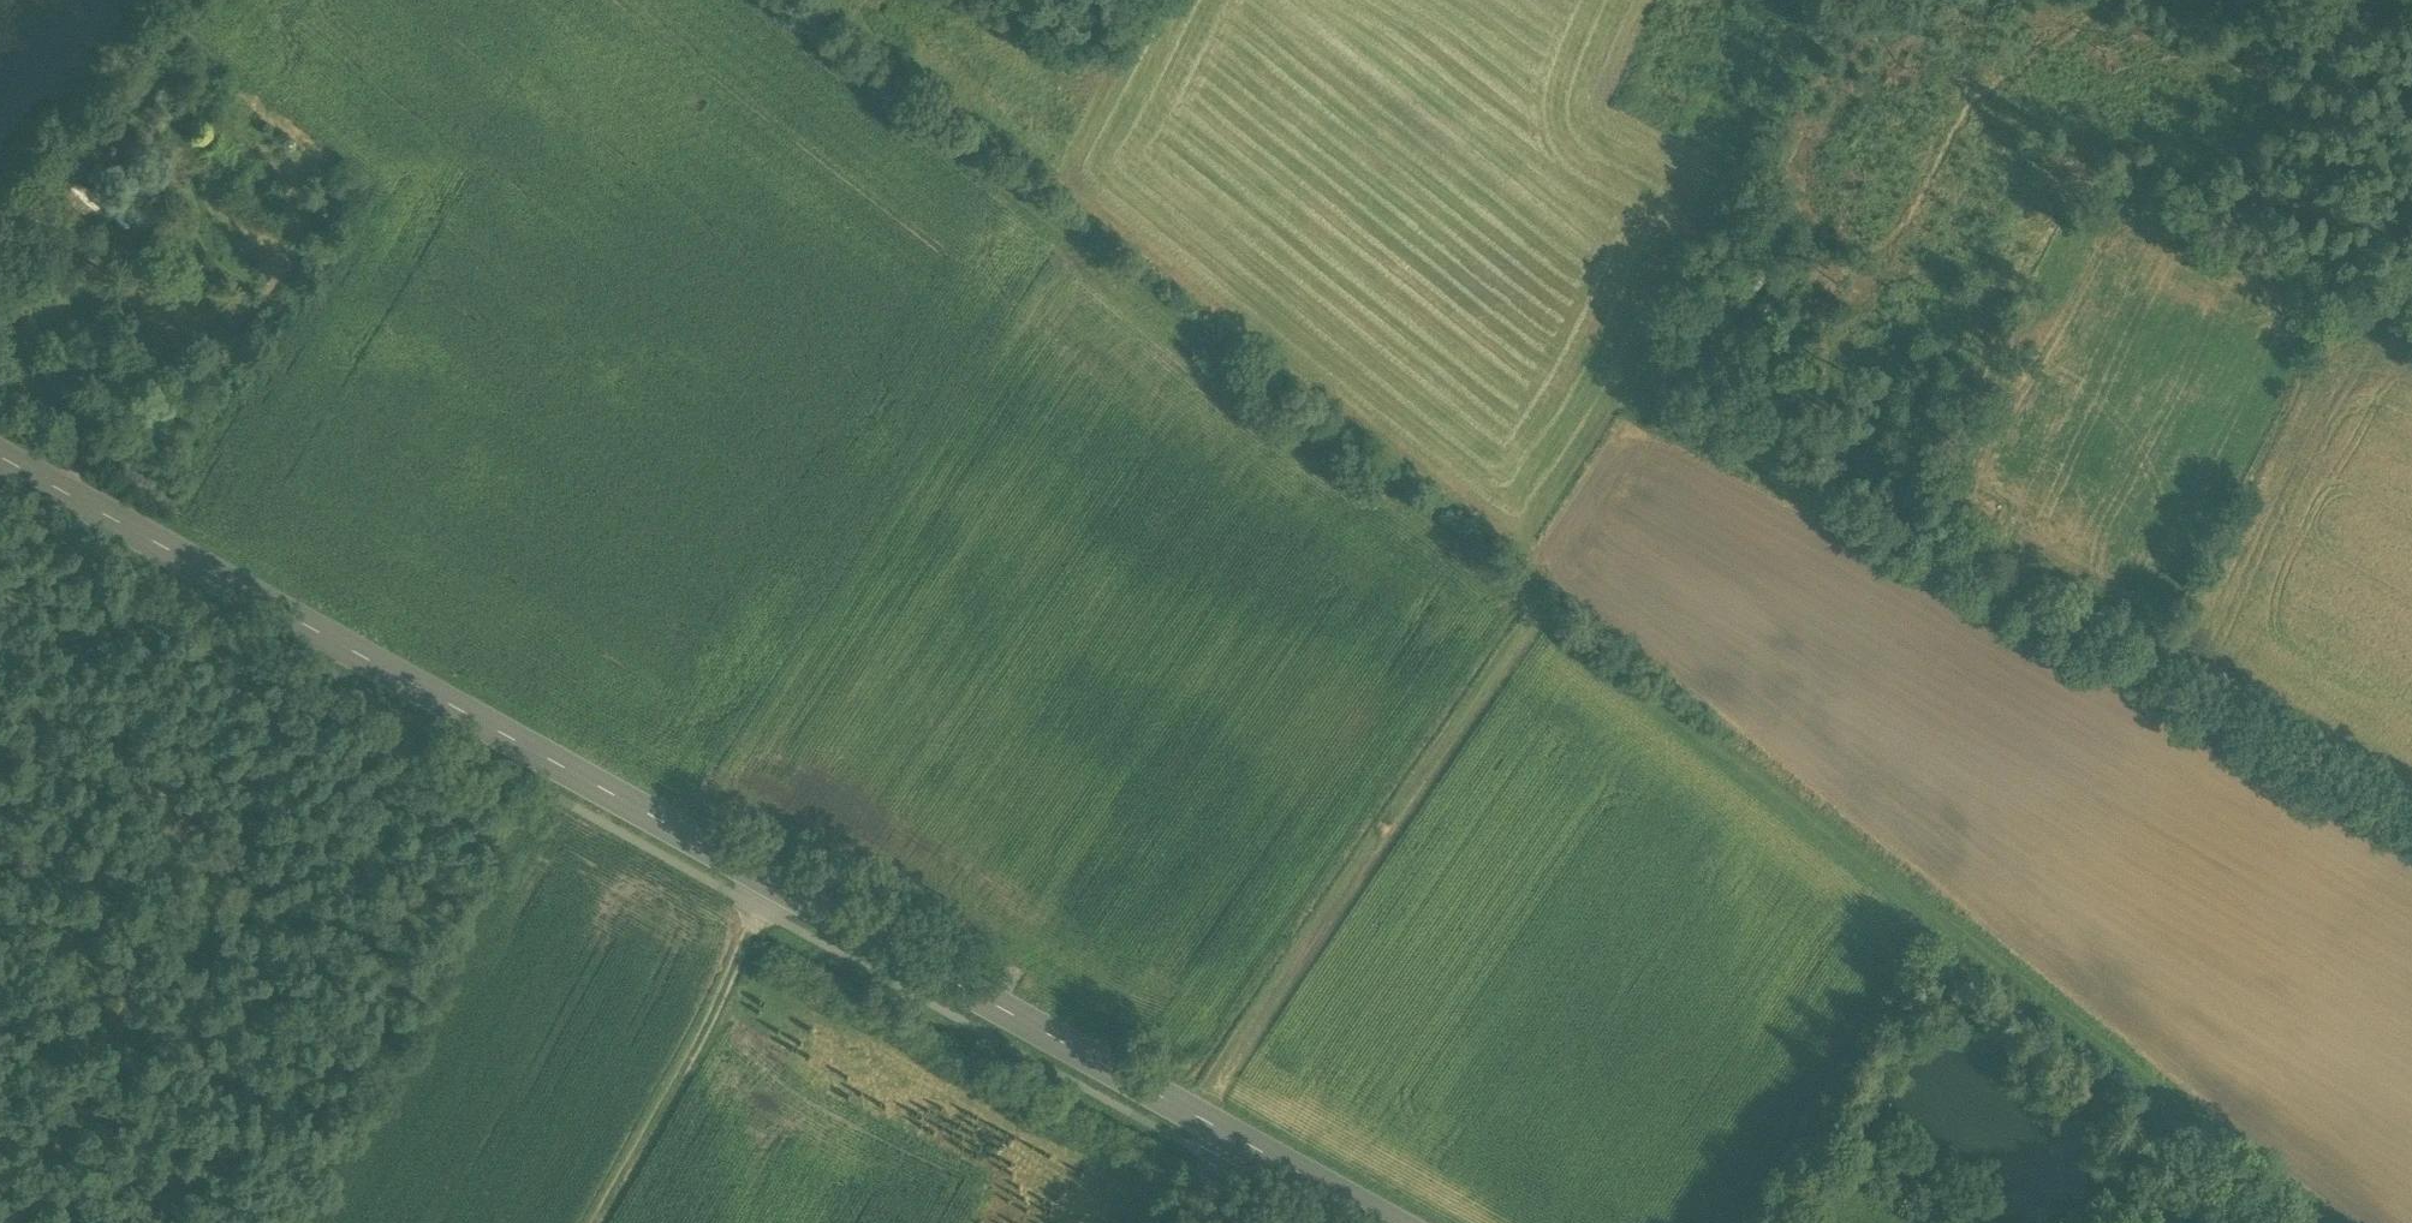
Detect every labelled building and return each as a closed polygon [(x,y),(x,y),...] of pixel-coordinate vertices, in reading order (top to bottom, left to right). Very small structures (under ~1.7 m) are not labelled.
[(102,227),(119,207),(76,170),(59,190),(102,227)]
